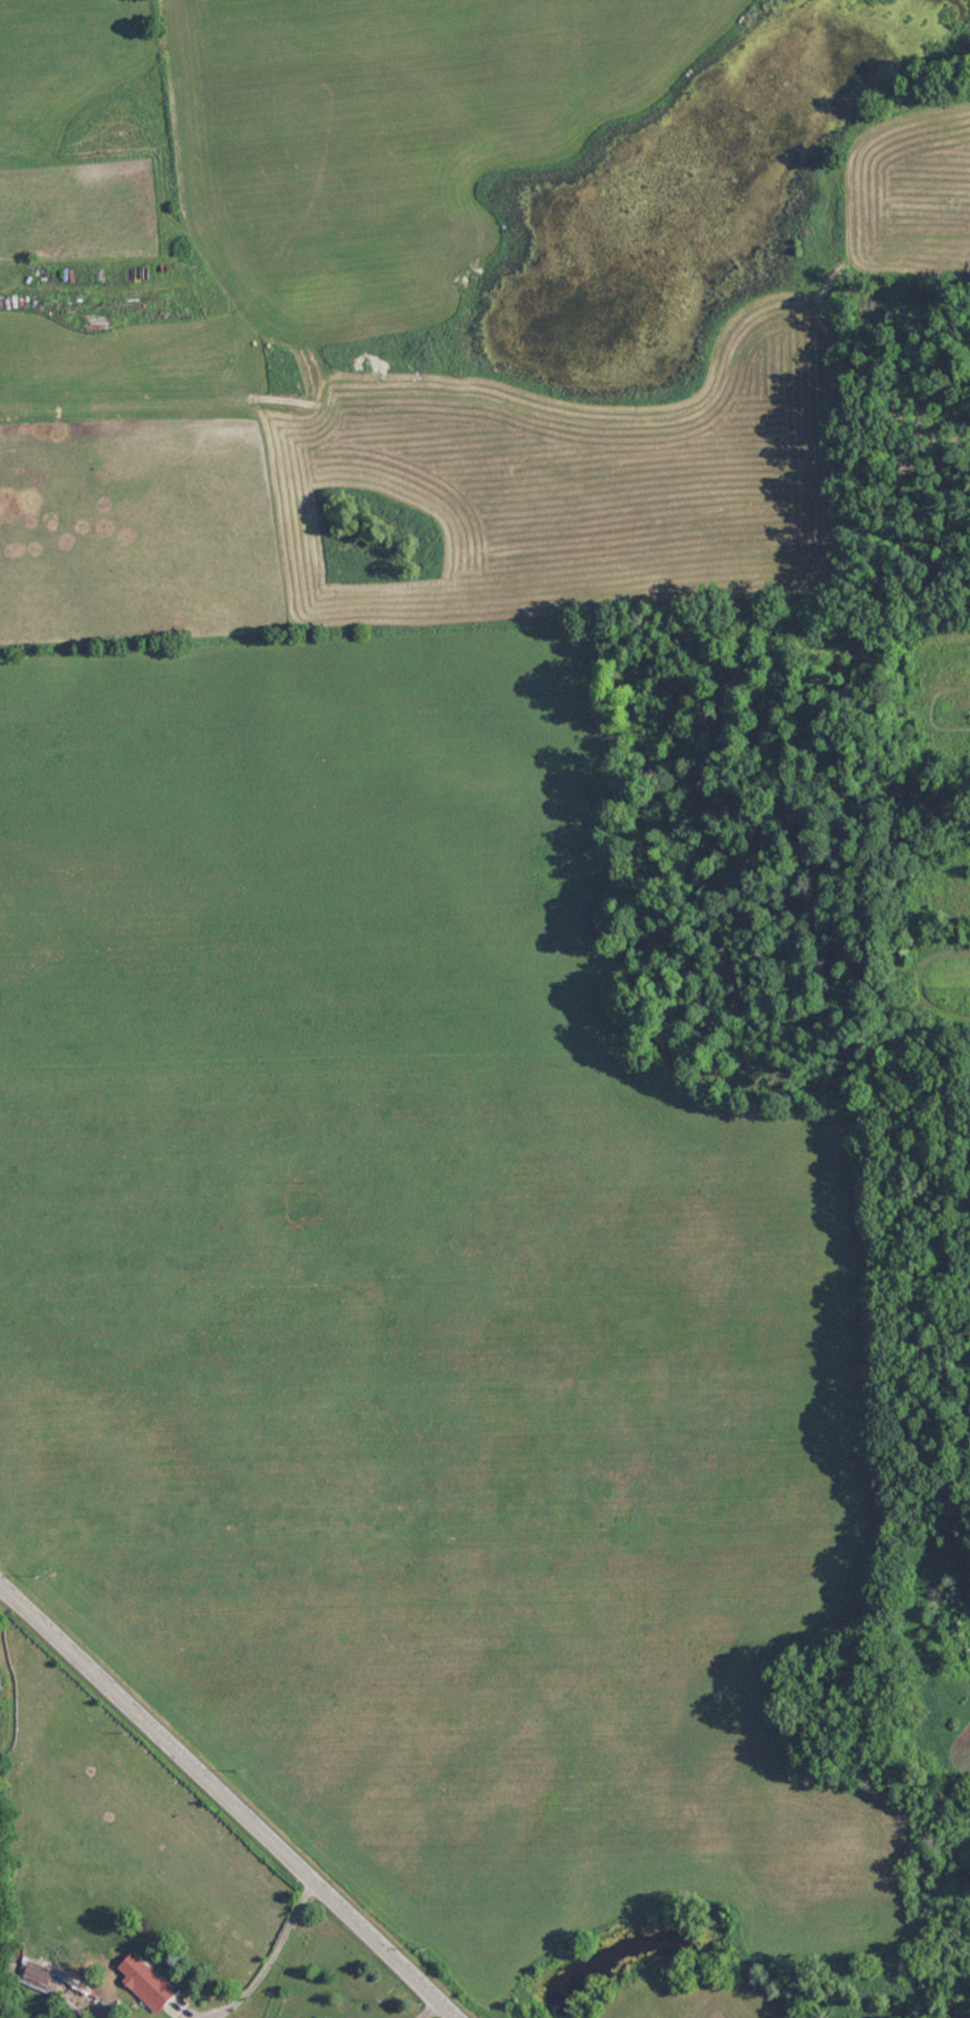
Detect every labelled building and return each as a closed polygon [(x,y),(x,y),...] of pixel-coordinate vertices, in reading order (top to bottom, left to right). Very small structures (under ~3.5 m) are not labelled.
[(179,1991),(135,1950),(119,1968),(163,2009),(179,1991)] [(16,1979),(46,1991),(53,1974),(23,1962),(16,1979)]
